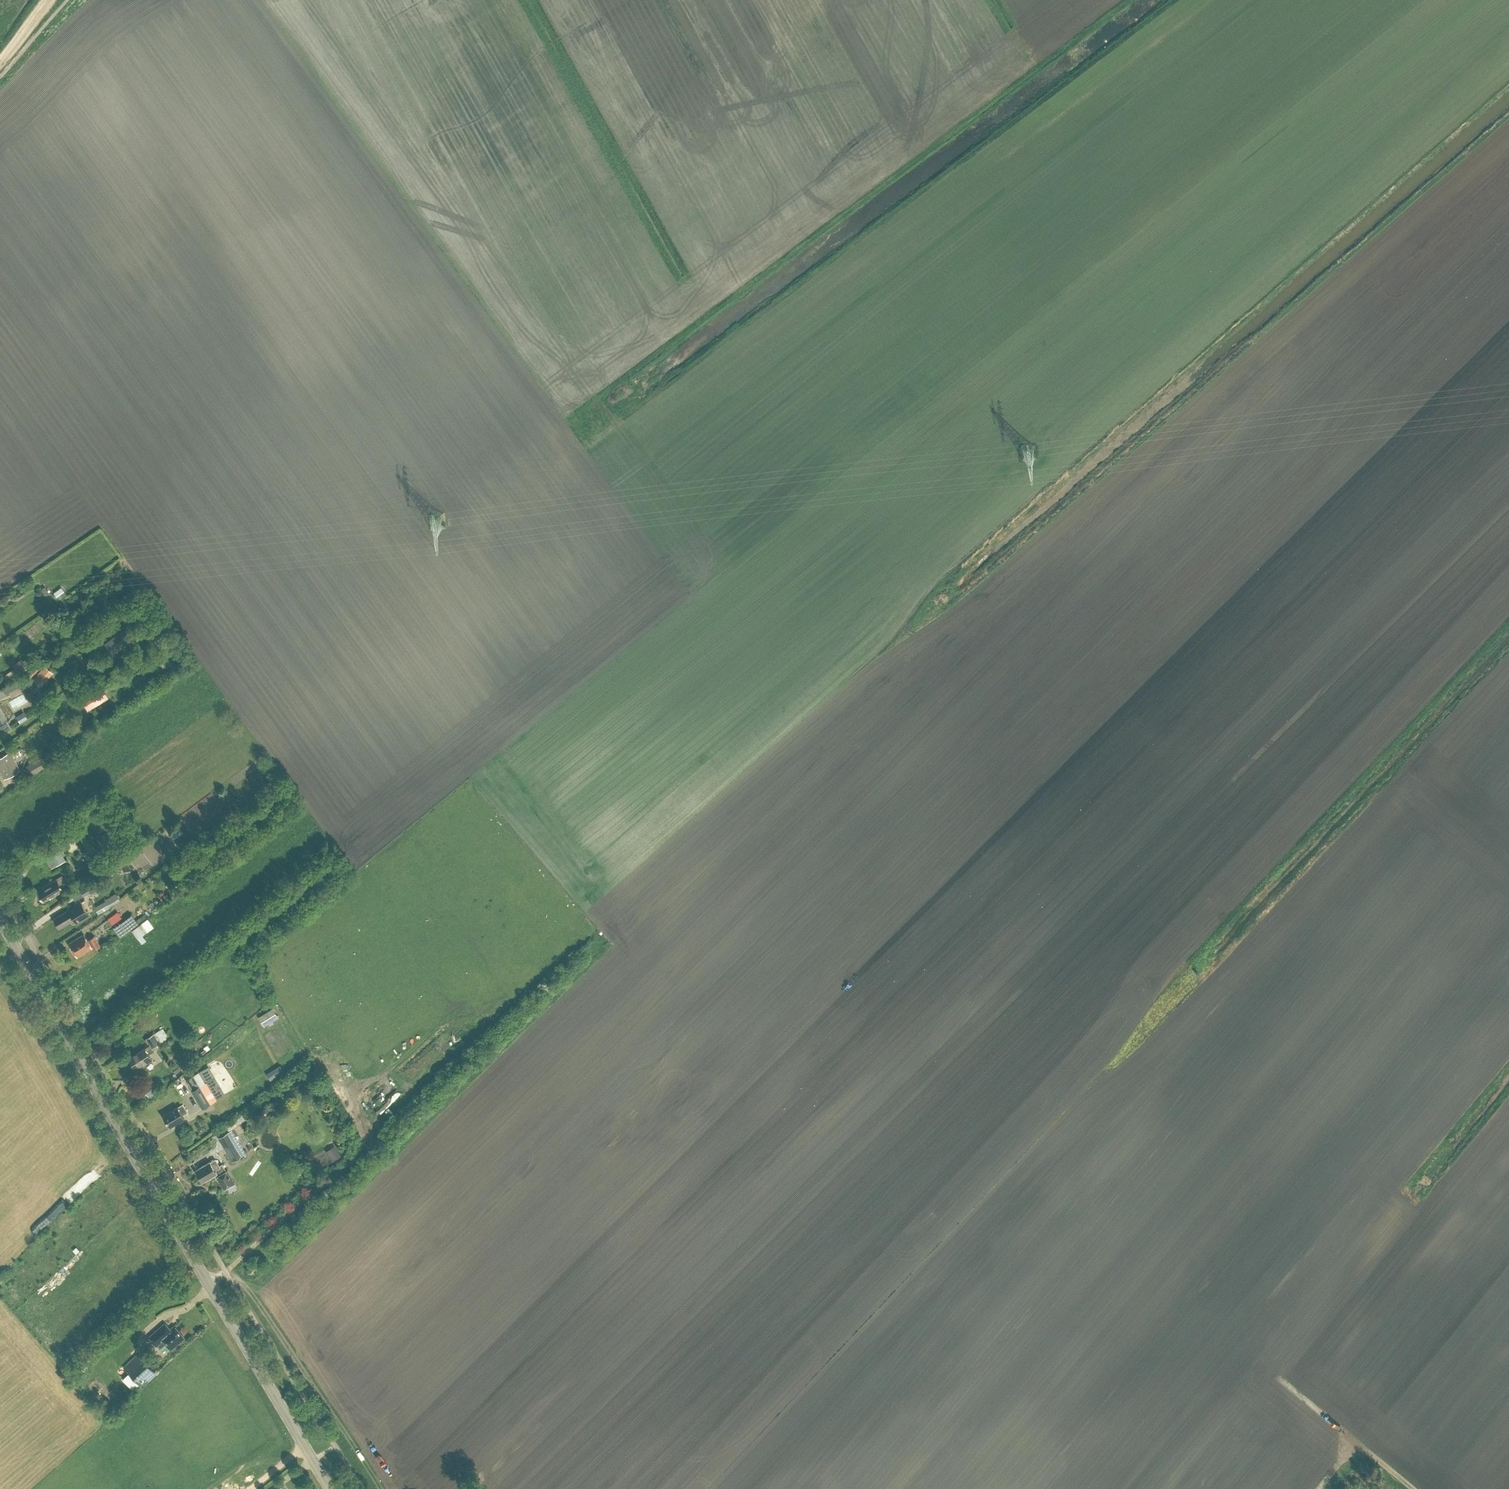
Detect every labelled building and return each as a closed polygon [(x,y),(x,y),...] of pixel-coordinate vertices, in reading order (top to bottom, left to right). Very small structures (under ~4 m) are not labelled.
[(67,594),(65,591),(57,597),(59,600),(67,594)] [(124,630),(105,644),(114,657),(134,642),(124,630)] [(9,682),(28,669),(21,659),(14,664),(16,667),(4,675),(9,682)] [(53,672),(45,665),(34,677),(43,684),(53,672)] [(18,678),(3,687),(7,693),(21,684),(18,678)] [(103,688),(91,694),(97,705),(109,698),(103,688)] [(28,692),(12,699),(17,709),(33,702),(28,692)] [(28,717),(24,711),(16,716),(20,722),(28,717)] [(51,759),(57,756),(53,748),(47,752),(51,759)] [(13,750),(0,757),(0,768),(5,778),(22,768),(13,750)] [(46,767),(40,757),(26,766),(31,775),(46,767)] [(245,820),(252,814),(245,806),(239,811),(245,820)] [(109,845),(121,837),(114,827),(102,835),(109,845)] [(57,865),(65,860),(60,851),(51,856),(57,865)] [(50,897),(63,890),(60,884),(65,880),(62,874),(56,878),(56,879),(44,886),(44,887),(38,891),(43,900),(50,896),(50,897)] [(85,895),(98,888),(95,882),(82,889),(85,895)] [(120,899),(117,894),(116,892),(106,898),(107,899),(95,906),(99,913),(111,906),(110,905),(120,899)] [(77,922),(90,915),(82,902),(55,918),(60,927),(75,918),(77,922)] [(121,937),(139,923),(132,914),(114,928),(121,937)] [(149,918),(143,922),(149,930),(155,926),(149,918)] [(95,934),(87,938),(85,934),(69,943),(77,956),(92,947),(94,949),(101,945),(95,934)] [(265,1025),(278,1016),(273,1008),(259,1016),(265,1025)] [(152,1047),(159,1042),(161,1045),(171,1039),(163,1027),(147,1038),(152,1047)] [(154,1050),(152,1047),(150,1044),(129,1057),(136,1067),(143,1063),(144,1064),(152,1059),(149,1054),(154,1050)] [(201,1071),(195,1074),(201,1084),(207,1081),(201,1071)] [(202,1107),(225,1094),(215,1077),(207,1081),(201,1084),(191,1090),(202,1107)] [(182,1115),(188,1112),(183,1104),(178,1107),(178,1106),(163,1115),(170,1127),(185,1118),(182,1115)] [(233,1161),(247,1153),(236,1135),(240,1133),(236,1127),(219,1137),(233,1161)] [(220,1166),(216,1158),(211,1161),(210,1161),(195,1169),(202,1181),(215,1174),(224,1189),(236,1183),(228,1170),(227,1170),(223,1164),(220,1166)] [(171,1328),(165,1322),(150,1337),(157,1345),(163,1340),(172,1349),(185,1337),(175,1325),(171,1328)] [(143,1386),(157,1373),(138,1353),(124,1366),(143,1386)] [(158,1390),(168,1381),(162,1374),(152,1384),(158,1390)]
